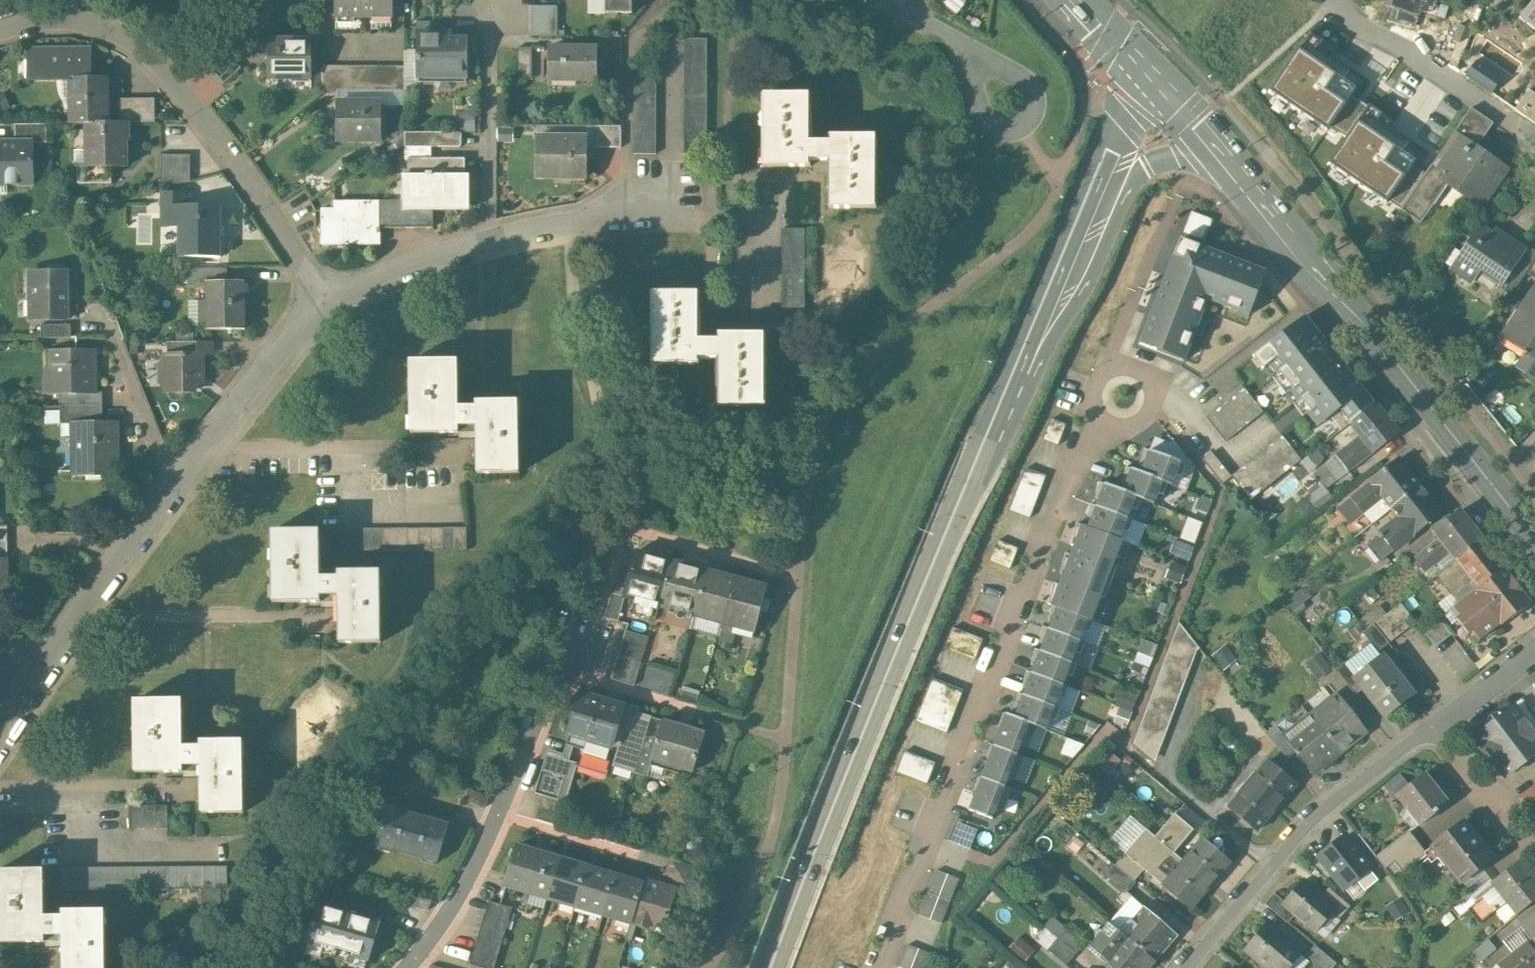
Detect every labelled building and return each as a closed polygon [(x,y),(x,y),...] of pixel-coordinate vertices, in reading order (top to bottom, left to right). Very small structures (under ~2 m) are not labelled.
[(336,18),(393,18),(393,0),(336,0),(336,18)] [(588,14),(605,14),(605,0),(588,0),(588,14)] [(605,14),(607,14),(607,15),(608,16),(609,17),(611,18),(612,18),(614,18),(616,17),(617,15),(618,14),(631,14),(631,0),(605,0),(605,14)] [(968,2),(965,0),(950,0),(948,4),(961,13),(968,2)] [(1375,1),(1431,15),(1435,0),(1376,0),(1375,1)] [(1519,18),(1534,31),(1534,0),(1533,0),(1519,18)] [(556,7),(530,7),(531,36),(557,36),(556,7)] [(1310,33),(1271,91),(1326,128),(1352,90),(1340,82),(1347,72),(1317,52),(1324,42),(1310,33)] [(450,36),(417,36),(417,78),(467,78),(467,41),(450,41),(450,36)] [(226,38),(201,61),(214,75),(239,52),(226,38)] [(707,38),(685,38),(684,154),(707,154),(707,38)] [(312,41),(270,40),(269,78),(311,79),(312,41)] [(531,49),(517,49),(517,78),(531,78),(531,49)] [(89,50),(47,50),(47,52),(30,52),(30,80),(71,80),(71,79),(89,79),(89,50)] [(597,50),(549,50),(549,81),(597,82),(597,50)] [(405,65),(323,65),(323,91),(405,91),(405,65)] [(1474,77),(1500,94),(1507,83),(1481,66),(1474,77)] [(658,73),(635,73),(635,154),(657,154),(658,73)] [(107,124),(106,79),(89,79),(71,79),(71,80),(74,80),(74,102),(71,102),(71,124),(86,124),(107,124)] [(1529,91),(1515,111),(1534,124),(1534,122),(1534,95),(1529,91)] [(810,95),(762,95),(762,167),(810,167),(810,162),(810,142),(810,95)] [(381,104),(337,103),(336,140),(380,141),(381,104)] [(1490,122),(1468,107),(1458,122),(1480,136),(1490,122)] [(1331,165),(1386,202),(1414,160),(1403,153),(1408,145),(1375,122),(1380,115),(1369,108),(1331,165)] [(463,111),(463,130),(479,130),(479,111),(463,111)] [(1480,136),(1458,122),(1431,165),(1449,178),(1477,196),(1473,202),(1474,203),(1501,165),(1474,146),(1480,136)] [(107,124),(86,124),(87,167),(87,168),(100,167),(106,167),(126,167),(125,142),(128,141),(127,123),(107,124)] [(47,124),(15,125),(15,143),(32,142),(33,144),(47,143),(47,124)] [(465,144),(465,133),(447,133),(448,145),(465,144)] [(876,136),(828,136),(828,142),(828,162),(828,209),(876,209),(876,136)] [(587,140),(538,139),(537,177),(553,178),(553,174),(584,175),(584,178),(587,178),(587,140)] [(0,143),(0,182),(3,185),(33,185),(33,144),(32,142),(15,143),(0,143)] [(828,142),(810,142),(810,162),(828,162),(828,142)] [(431,147),(405,147),(405,161),(407,161),(407,159),(431,159),(431,147)] [(190,155),(161,155),(161,188),(190,181),(190,155)] [(431,159),(407,159),(407,161),(407,201),(379,202),(379,229),(380,229),(433,228),(433,207),(465,207),(465,159),(433,159),(431,159)] [(1431,165),(1401,211),(1421,223),(1449,178),(1431,165)] [(106,176),(106,167),(100,167),(87,168),(87,167),(78,167),(78,184),(111,184),(111,176),(106,176)] [(189,206),(189,192),(161,193),(161,208),(183,208),(183,257),(219,257),(219,206),(189,206)] [(379,202),(334,202),(334,209),(321,209),(321,246),(380,245),(380,229),(379,229),(379,202)] [(1208,240),(1215,219),(1197,212),(1189,233),(1208,240)] [(1477,228),(1467,241),(1469,242),(1451,270),(1472,284),(1477,276),(1500,291),(1509,278),(1520,285),(1526,275),(1534,261),(1534,253),(1526,248),(1523,252),(1493,233),(1491,237),(1477,228)] [(804,229),(781,229),(781,310),(804,310),(804,229)] [(1157,319),(1150,317),(1140,344),(1179,359),(1183,346),(1190,348),(1196,334),(1190,332),(1195,317),(1201,320),(1211,294),(1224,300),(1222,306),(1237,312),(1239,305),(1252,310),(1266,271),(1239,261),(1236,269),(1178,246),(1169,269),(1176,272),(1157,319)] [(1526,275),(1534,281),(1534,261),(1526,275)] [(227,270),(201,270),(201,284),(208,284),(227,284),(227,270)] [(65,273),(29,273),(29,303),(33,303),(33,317),(29,317),(29,320),(65,319),(65,273)] [(227,284),(208,284),(208,330),(244,330),(244,284),(227,284)] [(1507,335),(1531,351),(1519,369),(1534,380),(1534,291),(1507,335)] [(698,293),(650,294),(651,366),(699,366),(699,361),(699,341),(698,293)] [(1260,352),(1303,407),(1349,371),(1306,316),(1260,352)] [(72,326),(40,326),(40,339),(72,339),(72,326)] [(765,335),(717,335),(717,341),(717,361),(717,407),(765,407),(765,335)] [(717,341),(699,341),(699,361),(717,361),(717,341)] [(211,342),(167,343),(168,355),(202,354),(202,356),(212,355),(211,342)] [(96,351),(51,351),(51,395),(61,395),(61,407),(102,407),(102,392),(96,392),(96,351)] [(202,356),(202,354),(168,355),(166,355),(166,393),(194,392),(194,384),(202,384),(202,356)] [(456,362),(408,362),(409,434),(457,434),(457,427),(456,407),(456,362)] [(1375,405),(1349,371),(1303,407),(1319,427),(1340,411),(1351,424),(1375,405)] [(1249,387),(1209,418),(1228,442),(1268,410),(1249,387)] [(518,402),(475,402),(475,407),(475,426),(476,473),(518,473),(518,402)] [(1397,433),(1375,405),(1351,424),(1361,436),(1373,451),(1397,433)] [(102,407),(61,407),(61,425),(65,425),(65,444),(75,444),(75,474),(116,473),(116,423),(102,423),(102,407)] [(475,407),(456,407),(457,427),(475,426),(475,407)] [(1066,425),(1051,419),(1043,440),(1058,446),(1066,425)] [(1235,477),(1253,500),(1306,456),(1287,434),(1235,477)] [(1361,436),(1328,462),(1340,478),(1373,451),(1361,436)] [(1331,455),(1324,442),(1315,448),(1324,460),(1331,455)] [(1142,459),(1146,461),(1150,451),(1144,449),(1142,459)] [(1186,465),(1150,451),(1146,461),(1141,473),(1168,484),(1173,485),(1177,475),(1182,477),(1186,465)] [(1225,482),(1235,475),(1219,451),(1209,458),(1225,482)] [(1419,486),(1396,458),(1370,479),(1371,481),(1384,496),(1392,507),(1419,486)] [(1270,484),(1280,499),(1314,478),(1305,463),(1270,484)] [(1123,477),(1128,479),(1132,470),(1126,467),(1123,477)] [(1018,489),(1028,493),(1036,472),(1026,468),(1018,489)] [(1141,473),(1132,470),(1128,479),(1123,492),(1142,499),(1155,504),(1158,494),(1164,495),(1168,484),(1141,473)] [(1046,476),(1036,472),(1028,493),(1038,497),(1046,476)] [(1371,481),(1350,497),(1363,513),(1384,496),(1371,481)] [(1097,492),(1101,494),(1105,485),(1099,483),(1097,492)] [(1311,514),(1335,495),(1326,484),(1302,503),(1311,514)] [(1123,492),(1105,485),(1101,494),(1096,507),(1128,519),(1132,509),(1138,510),(1142,499),(1123,492)] [(1419,486),(1392,507),(1400,517),(1414,534),(1414,535),(1441,513),(1419,486)] [(1010,511),(1020,515),(1028,493),(1018,489),(1010,511)] [(1038,497),(1028,493),(1020,515),(1030,519),(1038,497)] [(1200,499),(1196,508),(1207,513),(1211,503),(1200,499)] [(1088,514),(1093,516),(1096,507),(1091,505),(1088,514)] [(1128,519),(1096,507),(1093,516),(1088,529),(1120,541),(1123,531),(1129,533),(1133,521),(1128,519)] [(1460,512),(1434,532),(1450,552),(1456,559),(1482,540),(1460,512)] [(1197,543),(1206,522),(1194,516),(1184,537),(1197,543)] [(1400,517),(1366,544),(1379,561),(1414,534),(1400,517)] [(1058,607),(1091,620),(1100,597),(1105,599),(1117,567),(1112,565),(1122,542),(1120,541),(1088,529),(1077,525),(1071,545),(1075,547),(1071,556),(1066,553),(1063,565),(1067,567),(1060,585),(1054,583),(1049,604),(1052,605),(1058,607)] [(465,527),(360,527),(360,550),(466,549),(465,527)] [(8,529),(0,529),(0,542),(9,542),(8,529)] [(320,529),(274,529),(274,602),(321,601),(321,595),(320,576),(320,529)] [(1441,540),(1423,554),(1432,566),(1450,552),(1441,540)] [(1482,540),(1456,559),(1471,578),(1479,587),(1504,568),(1482,540)] [(990,563),(1000,566),(1008,545),(998,541),(990,563)] [(0,542),(0,604),(10,604),(9,542),(0,542)] [(1018,549),(1008,545),(1000,566),(1010,570),(1018,549)] [(672,562),(636,552),(623,596),(625,597),(636,600),(637,595),(661,602),(672,562)] [(1456,559),(1439,572),(1454,591),(1471,578),(1456,559)] [(706,571),(672,562),(661,602),(660,606),(671,609),(672,605),(693,611),(691,615),(694,616),(706,571)] [(1186,569),(1174,564),(1169,578),(1180,582),(1186,569)] [(1479,587),(1453,607),(1461,617),(1464,615),(1474,628),(1471,630),(1479,640),(1499,624),(1500,626),(1510,618),(1511,619),(1531,604),(1523,593),(1523,592),(1511,577),(1510,577),(1504,568),(1479,587)] [(381,642),(379,570),(339,571),(339,595),(340,643),(381,642)] [(734,579),(706,571),(694,616),(722,624),(734,579)] [(339,595),(339,576),(320,576),(321,595),(339,595)] [(765,587),(734,579),(722,624),(734,627),(753,632),(765,587)] [(623,596),(612,593),(605,619),(617,623),(625,597),(623,596)] [(1414,622),(1399,603),(1385,615),(1400,634),(1414,622)] [(1054,617),(1058,607),(1052,605),(1050,615),(1054,617)] [(1170,608),(1161,605),(1159,612),(1167,615),(1170,608)] [(1058,607),(1054,617),(1049,629),(1081,642),(1085,631),(1090,632),(1094,621),(1091,620),(1058,607)] [(1400,634),(1385,615),(1373,624),(1388,643),(1400,634)] [(1388,643),(1373,624),(1362,633),(1377,652),(1388,643)] [(753,632),(734,627),(732,633),(752,638),(753,632)] [(944,648),(955,652),(963,631),(952,627),(944,648)] [(1046,639),(1049,629),(1043,627),(1041,638),(1046,639)] [(630,628),(615,678),(639,685),(654,635),(630,628)] [(1049,629),(1046,639),(1041,652),(1072,664),(1076,654),(1082,655),(1085,643),(1081,642),(1049,629)] [(955,652),(965,656),(973,635),(963,631),(955,652)] [(983,639),(973,635),(965,656),(975,660),(983,639)] [(1135,750),(1160,759),(1201,646),(1176,637),(1135,750)] [(1145,639),(1138,662),(1153,666),(1159,643),(1145,639)] [(1225,668),(1239,660),(1229,645),(1216,654),(1225,668)] [(1037,661),(1041,652),(1035,650),(1032,660),(1037,661)] [(1041,652),(1037,661),(1032,674),(1064,686),(1068,676),(1073,677),(1077,666),(1072,664),(1041,652)] [(1320,654),(1310,663),(1322,678),(1333,670),(1320,654)] [(1413,695),(1382,655),(1355,676),(1354,677),(1364,688),(1386,717),(1413,695)] [(1355,676),(1345,663),(1336,669),(1355,695),(1364,688),(1354,677),(1355,676)] [(1028,683),(1032,674),(1026,672),(1024,682),(1028,683)] [(1032,674),(1028,683),(1023,696),(1055,708),(1059,697),(1064,699),(1068,688),(1064,686),(1032,674)] [(924,700),(935,704),(943,683),(932,678),(924,700)] [(935,704),(945,708),(953,686),(943,683),(935,704)] [(963,690),(953,686),(945,708),(955,712),(963,690)] [(1020,705),(1023,696),(1018,693),(1015,703),(1020,705)] [(1337,694),(1310,715),(1340,753),(1367,732),(1337,694)] [(622,708),(581,696),(567,745),(568,745),(572,735),(611,747),(621,709),(622,708)] [(1023,696),(1020,705),(1015,718),(1030,723),(1033,724),(1047,730),(1050,719),(1056,720),(1060,710),(1055,708),(1023,696)] [(182,698),(135,699),(136,771),(184,770),(183,745),(182,698)] [(916,722),(926,726),(935,704),(924,700),(916,722)] [(926,726),(936,730),(945,708),(935,704),(926,726)] [(628,711),(621,709),(611,747),(618,749),(614,761),(634,767),(632,773),(634,773),(651,718),(651,717),(649,716),(648,717),(638,714),(640,708),(630,705),(628,711)] [(1514,707),(1488,727),(1495,736),(1482,746),(1505,777),(1534,754),(1534,735),(1514,707)] [(955,712),(945,708),(936,730),(947,733),(955,712)] [(1015,718),(1007,714),(994,746),(1017,755),(1021,746),(1030,723),(1015,718)] [(1310,715),(1284,736),(1314,774),(1340,753),(1310,715)] [(703,733),(651,718),(634,773),(648,777),(653,760),(691,772),(703,733)] [(1030,723),(1021,746),(1024,747),(1033,724),(1030,723)] [(244,812),(242,739),(201,740),(200,745),(201,764),(202,813),(244,812)] [(201,764),(200,745),(183,745),(184,765),(201,764)] [(1017,755),(994,746),(982,778),(1005,787),(1009,778),(1017,755)] [(896,773),(907,777),(915,755),(904,751),(896,773)] [(907,777),(917,781),(925,759),(915,755),(907,777)] [(1017,755),(1009,778),(1012,779),(1020,756),(1017,755)] [(935,763),(925,759),(917,781),(927,785),(935,763)] [(1268,761),(1229,808),(1256,831),(1295,784),(1268,761)] [(560,764),(557,774),(542,770),(535,793),(543,796),(566,803),(566,802),(558,800),(561,791),(569,793),(576,768),(560,764)] [(1424,774),(1397,794),(1409,809),(1412,806),(1423,820),(1419,823),(1421,824),(1447,804),(1424,774)] [(1005,787),(982,778),(970,810),(993,819),(996,809),(1005,787)] [(1005,787),(996,809),(999,810),(1008,788),(1005,787)] [(1519,799),(1534,819),(1534,787),(1519,799)] [(566,803),(543,796),(535,819),(558,826),(566,803)] [(168,805),(132,805),(132,828),(168,828),(168,805)] [(447,826),(387,808),(376,846),(435,864),(447,826)] [(1191,830),(1172,814),(1154,836),(1173,852),(1191,830)] [(959,845),(968,822),(957,818),(948,840),(959,845)] [(968,822),(959,845),(970,849),(979,827),(968,822)] [(1463,823),(1434,846),(1463,882),(1491,859),(1463,823)] [(1145,829),(1124,853),(1133,861),(1154,836),(1145,829)] [(1409,830),(1385,849),(1394,861),(1418,842),(1409,830)] [(1173,852),(1154,836),(1133,861),(1143,869),(1162,885),(1182,860),(1173,852)] [(1369,866),(1345,837),(1335,846),(1333,844),(1319,856),(1345,888),(1357,877),(1357,876),(1369,866)] [(1228,861),(1201,838),(1182,860),(1162,885),(1161,885),(1189,908),(1228,861)] [(1418,842),(1394,861),(1403,872),(1427,853),(1418,842)] [(559,860),(516,847),(505,885),(533,893),(533,891),(548,896),(559,860)] [(1133,861),(1124,853),(1115,865),(1134,881),(1143,869),(1133,861)] [(587,868),(559,860),(548,896),(548,898),(561,902),(562,898),(577,902),(587,868)] [(694,867),(671,860),(667,873),(676,886),(688,889),(694,867)] [(1519,863),(1495,882),(1509,900),(1520,914),(1534,901),(1534,883),(1519,863)] [(226,865),(61,866),(61,891),(226,890),(226,865)] [(0,869),(0,942),(46,941),(46,936),(45,916),(44,868),(0,869)] [(615,876),(587,868),(577,902),(576,906),(589,910),(590,906),(605,911),(615,876)] [(936,870),(928,893),(939,897),(948,875),(936,870)] [(948,875),(939,897),(950,901),(959,879),(948,875)] [(643,884),(615,876),(605,911),(604,914),(618,919),(619,915),(633,920),(643,885),(643,884)] [(675,890),(644,881),(643,884),(643,885),(633,920),(632,923),(654,929),(656,921),(665,924),(675,890)] [(1335,908),(1303,881),(1285,902),(1284,903),(1296,914),(1306,923),(1309,919),(1318,927),(1335,908)] [(1509,900),(1499,887),(1478,903),(1471,908),(1472,909),(1481,922),(1509,900)] [(931,919),(939,897),(928,893),(919,915),(931,919)] [(1285,902),(1275,893),(1264,904),(1287,923),(1296,914),(1284,903),(1285,902)] [(1471,893),(1452,908),(1461,918),(1472,909),(1471,908),(1478,903),(1471,893)] [(942,924),(950,901),(939,897),(931,919),(942,924)] [(509,910),(486,903),(482,915),(505,922),(509,910)] [(379,923),(318,905),(307,944),(367,962),(379,923)] [(1178,936),(1143,906),(1121,932),(1156,962),(1178,936)] [(105,909),(64,910),(64,936),(64,967),(106,967),(105,909)] [(505,922),(482,915),(478,928),(502,935),(505,922)] [(1523,925),(1534,940),(1534,915),(1523,925)] [(64,916),(45,916),(46,936),(64,936),(64,916)] [(1267,921),(1244,947),(1268,967),(1288,967),(1302,952),(1267,921)] [(1109,922),(1089,946),(1101,956),(1121,932),(1109,922)] [(1488,935),(1482,927),(1474,934),(1479,941),(1488,935)] [(502,935),(478,928),(475,940),(498,947),(502,935)] [(1085,944),(1066,928),(1057,938),(1076,954),(1085,944)] [(1121,932),(1101,956),(1099,958),(1111,967),(1151,967),(1156,962),(1121,932)] [(1014,945),(1027,958),(1034,950),(1020,938),(1014,945)] [(498,947),(475,940),(471,952),(495,959),(498,947)] [(1498,965),(1501,967),(1534,967),(1534,951),(1530,945),(1528,942),(1498,965)] [(900,967),(912,967),(919,950),(908,945),(899,967),(900,967)] [(1314,946),(1306,955),(1321,967),(1331,967),(1334,964),(1314,946)] [(919,950),(912,967),(924,967),(930,954),(919,950)] [(471,952),(468,964),(480,967),(493,967),(495,959),(471,952)]
